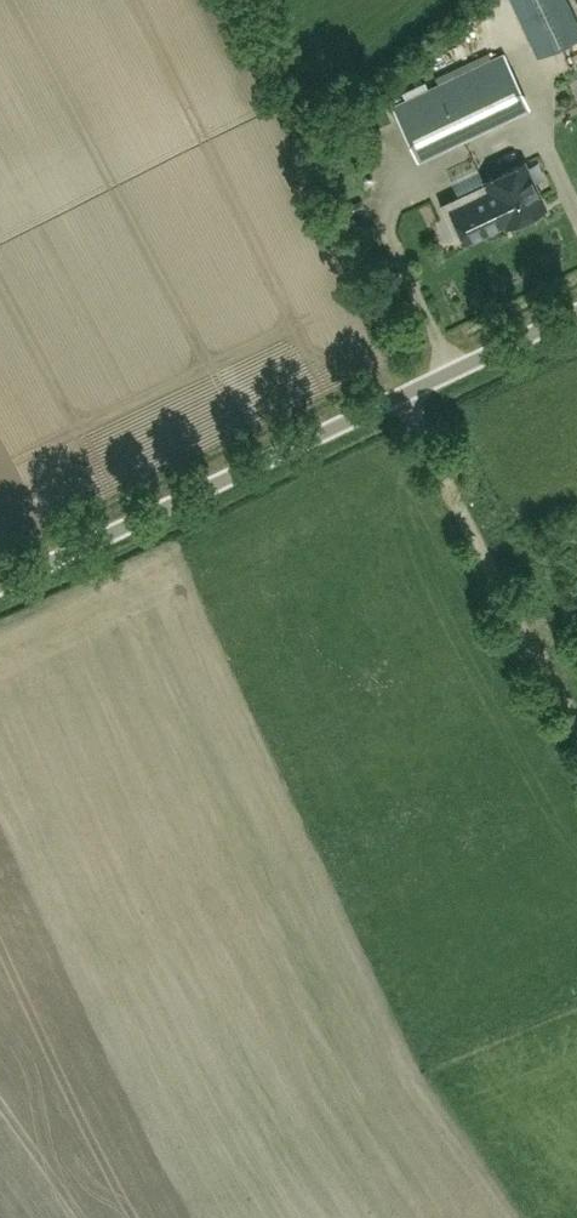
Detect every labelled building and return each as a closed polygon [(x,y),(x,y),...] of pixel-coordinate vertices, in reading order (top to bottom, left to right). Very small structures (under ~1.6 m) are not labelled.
[(576,32),(576,22),(567,0),(513,0),(537,51),(576,32)] [(503,53),(438,84),(460,130),(525,99),(503,53)] [(460,130),(438,84),(394,105),(415,151),(460,130)] [(484,180),(485,181),(440,202),(455,234),(461,231),(466,240),(504,222),(505,224),(545,205),(524,161),(484,180)] [(360,199),(350,204),(353,211),(364,206),(360,199)]
